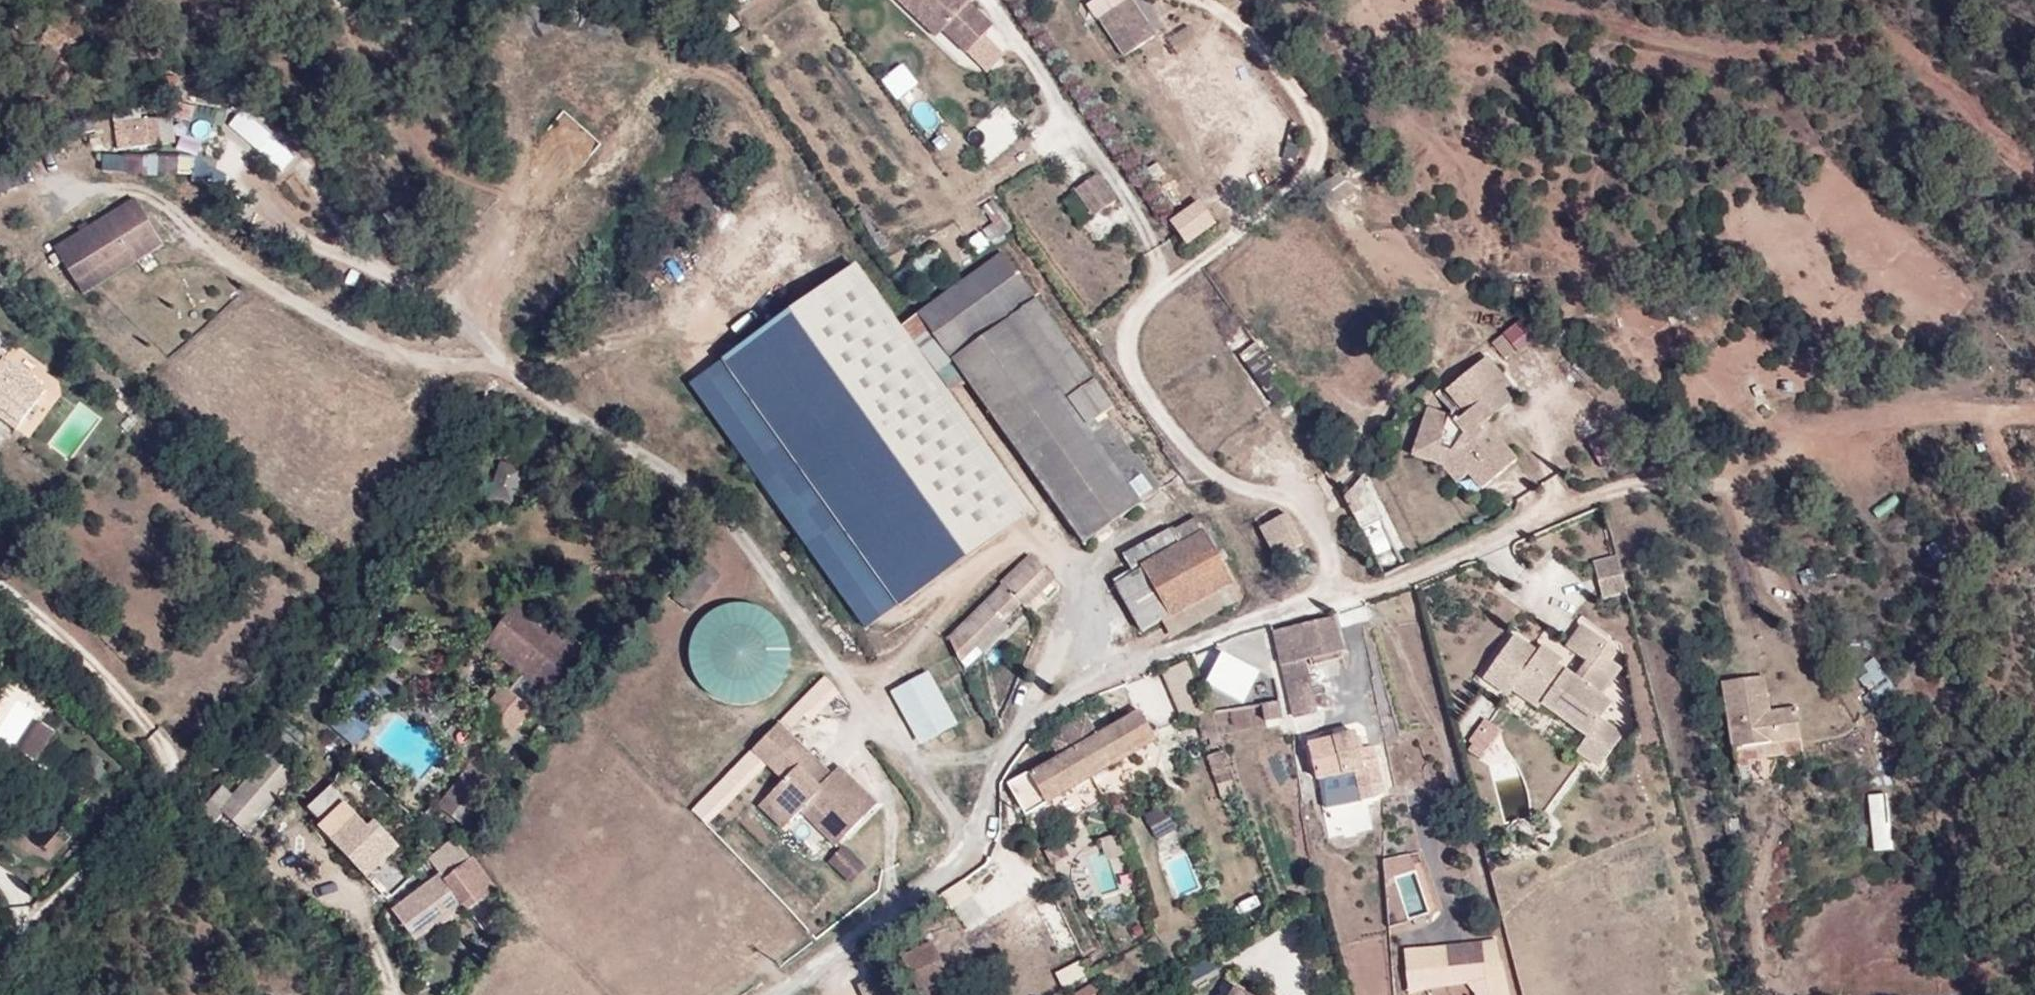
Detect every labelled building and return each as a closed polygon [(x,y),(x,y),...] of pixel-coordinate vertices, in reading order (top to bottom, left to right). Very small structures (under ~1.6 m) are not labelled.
[(566,3),(585,8),(587,0),(566,0),(566,3)] [(935,33),(941,27),(945,22),(921,0),(900,0),(935,33)] [(945,22),(941,27),(966,51),(992,23),(968,0),(967,0),(921,0),(945,22)] [(1099,20),(1126,58),(1155,38),(1129,0),(1099,20)] [(48,49),(67,60),(76,44),(50,28),(40,45),(48,49)] [(906,63),(885,79),(899,97),(920,81),(906,63)] [(280,157),(291,140),(231,104),(221,121),(280,157)] [(161,144),(156,118),(130,122),(134,149),(161,144)] [(194,172),(193,154),(156,156),(157,174),(194,172)] [(1099,174),(1077,190),(1095,216),(1118,200),(1099,174)] [(1199,204),(1173,223),(1187,244),(1214,225),(1199,204)] [(162,250),(134,205),(55,254),(83,299),(162,250)] [(1084,545),(1141,503),(1093,435),(1086,425),(1113,405),(1003,252),(917,314),(1084,545)] [(1031,521),(857,278),(725,372),(899,615),(1031,521)] [(1524,323),(1497,335),(1506,357),(1534,346),(1524,323)] [(4,357),(0,363),(0,418),(16,429),(46,389),(4,357)] [(1478,406),(1508,380),(1489,358),(1447,394),(1465,415),(1455,424),(1463,434),(1451,452),(1469,473),(1482,488),(1516,460),(1487,422),(1490,419),(1478,406)] [(899,615),(725,372),(693,395),(867,638),(899,615)] [(1518,393),(1508,380),(1478,406),(1490,419),(1518,393)] [(1416,441),(1438,448),(1448,415),(1429,409),(1416,441)] [(1093,435),(1141,503),(1159,490),(1109,423),(1093,435)] [(1469,473),(1451,452),(1438,448),(1416,441),(1413,455),(1445,466),(1459,483),(1469,473)] [(492,495),(515,502),(526,467),(503,460),(492,495)] [(1382,519),(1361,478),(1345,498),(1361,529),(1382,519)] [(1170,615),(1234,582),(1196,514),(1170,529),(1178,545),(1164,552),(1156,536),(1122,555),(1133,575),(1114,586),(1140,631),(1170,615)] [(1287,514),(1259,528),(1274,559),(1302,545),(1287,514)] [(1178,545),(1170,529),(1156,536),(1164,552),(1178,545)] [(1052,578),(1032,558),(951,639),(960,662),(1022,600),(1026,603),(1052,578)] [(1620,565),(1596,572),(1606,606),(1629,599),(1629,598),(1620,565)] [(1001,577),(994,569),(975,584),(984,593),(1001,577)] [(1241,595),(1234,582),(1170,615),(1176,630),(1241,595)] [(799,679),(765,594),(684,626),(718,711),(799,679)] [(543,692),(569,658),(511,615),(486,650),(543,692)] [(1344,653),(1336,621),(1295,629),(1303,662),(1344,653)] [(1541,662),(1517,645),(1488,687),(1513,705),(1517,698),(1544,717),(1547,713),(1592,745),(1582,760),(1605,776),(1626,745),(1604,729),(1615,714),(1603,705),(1616,688),(1605,681),(1614,668),(1621,659),(1587,635),(1571,657),(1593,672),(1580,689),(1561,675),(1565,670),(1545,656),(1541,662)] [(1208,683),(1247,702),(1263,669),(1224,650),(1208,683)] [(1876,657),(1858,671),(1878,696),(1896,681),(1876,657)] [(1624,676),(1614,668),(1605,681),(1616,688),(1624,676)] [(958,723),(928,671),(890,692),(920,745),(958,723)] [(1732,748),(1733,748),(1779,742),(1799,739),(1795,708),(1771,712),(1763,676),(1722,682),(1732,748)] [(481,715),(509,739),(535,708),(507,684),(481,715)] [(1314,715),(1308,686),(1289,692),(1296,717),(1314,715)] [(1095,735),(1086,720),(1051,740),(1059,755),(1012,782),(1006,785),(1024,818),(1155,741),(1139,709),(1095,735)] [(1483,756),(1503,729),(1489,719),(1470,746),(1483,756)] [(812,802),(847,836),(878,805),(839,766),(831,775),(822,784),(811,774),(820,764),(780,724),(752,751),(783,780),(764,799),(790,823),(800,813),(812,802)] [(36,766),(54,739),(39,729),(21,756),(36,766)] [(1359,746),(1355,731),(1308,744),(1318,777),(1357,766),(1361,783),(1383,779),(1377,755),(1373,756),(1369,744),(1359,746)] [(1779,742),(1733,748),(1736,760),(1782,754),(1779,742)] [(474,761),(440,804),(463,822),(497,780),(474,761)] [(222,817),(244,836),(291,782),(269,763),(234,803),(222,817)] [(822,784),(831,775),(820,764),(811,774),(822,784)] [(333,783),(304,813),(371,878),(400,849),(333,783)] [(1872,794),(1877,849),(1893,848),(1888,792),(1872,794)] [(222,817),(234,803),(222,793),(201,818),(212,827),(222,817)] [(783,830),(790,823),(764,799),(757,806),(783,830)] [(837,846),(847,836),(812,802),(800,813),(837,846)] [(1163,807),(1145,816),(1156,839),(1174,829),(1163,807)] [(1062,844),(1047,850),(1052,863),(1067,856),(1062,844)] [(864,867),(845,848),(830,864),(850,881),(864,867)] [(467,917),(439,882),(392,919),(414,949),(435,934),(438,938),(467,917)] [(1493,994),(1513,994),(1505,936),(1485,939),(1493,994)] [(923,988),(951,974),(932,940),(905,954),(923,988)] [(1482,940),(1407,946),(1410,985),(1485,979),(1482,940)]
